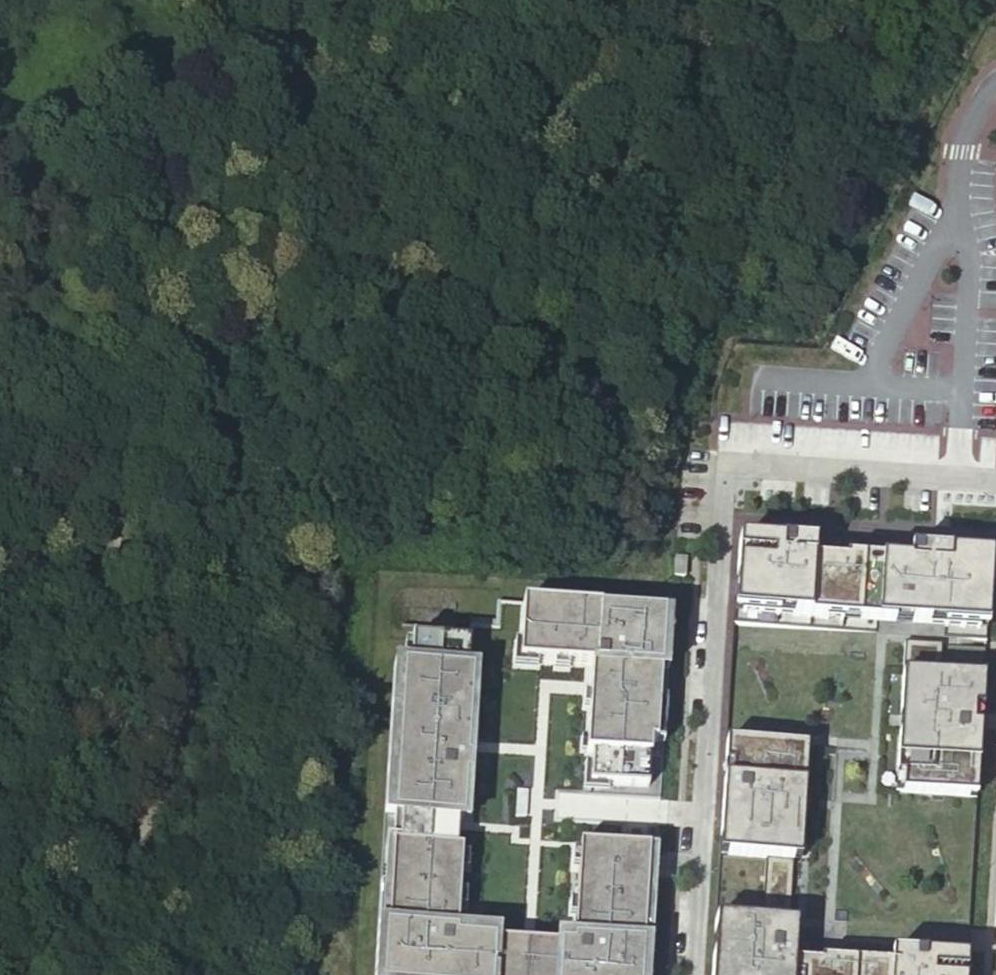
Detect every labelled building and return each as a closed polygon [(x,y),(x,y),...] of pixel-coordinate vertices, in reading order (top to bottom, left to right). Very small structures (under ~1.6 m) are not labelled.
[(736,569),(744,569),(741,615),(842,621),(842,614),(944,620),(944,627),(979,629),(981,594),(989,594),(991,558),(882,551),(881,561),(845,559),(845,564),(815,562),(816,547),(738,543),(736,569)] [(686,558),(675,558),(674,576),(685,577),(686,558)] [(733,615),(741,615),(744,569),(736,569),(733,615)] [(989,594),(981,594),(979,629),(987,630),(989,594)] [(664,613),(524,605),(520,663),(593,667),(592,685),(599,685),(598,697),(591,696),(588,754),(593,754),(591,785),(649,788),(652,743),(656,744),(664,613)] [(473,675),(468,675),(470,645),(412,641),(410,671),(393,670),(385,816),(403,817),(401,847),(391,847),(386,930),(377,930),(375,974),(649,974),(650,947),(642,946),(648,851),(579,847),(573,950),(561,949),(562,947),(467,942),(467,944),(456,943),(462,852),(457,852),(459,822),(464,822),(465,795),(469,795),(471,761),(467,761),(473,675)] [(907,719),(906,734),(899,734),(895,792),(969,797),(970,776),(978,777),(981,731),(973,731),(974,715),(982,716),(984,679),(940,676),(942,646),(904,643),(900,718),(907,719)] [(981,731),(982,716),(974,715),(973,731),(981,731)] [(907,719),(900,718),(899,734),(906,734),(907,719)] [(796,811),(797,794),(805,795),(807,747),(725,742),(720,839),(727,840),(726,858),(793,862),(794,841),(802,842),(804,812),(796,811)] [(977,797),(978,777),(970,776),(969,797),(977,797)] [(527,791),(518,790),(516,817),(525,817),(527,791)] [(804,812),(805,795),(797,794),(796,811),(804,812)] [(720,839),(719,858),(726,858),(727,840),(720,839)] [(800,863),(802,842),(794,841),(793,862),(800,863)] [(726,858),(719,858),(718,862),(715,922),(789,926),(797,927),(800,863),(793,862),(726,858)] [(848,911),(835,910),(834,922),(847,923),(848,911)] [(789,926),(715,922),(711,974),(966,974),(967,960),(932,958),(932,961),(925,961),(925,957),(891,955),(890,966),(820,962),(820,966),(794,964),(795,944),(788,944),(789,926)] [(788,944),(795,944),(796,939),(797,927),(789,926),(788,944)]
